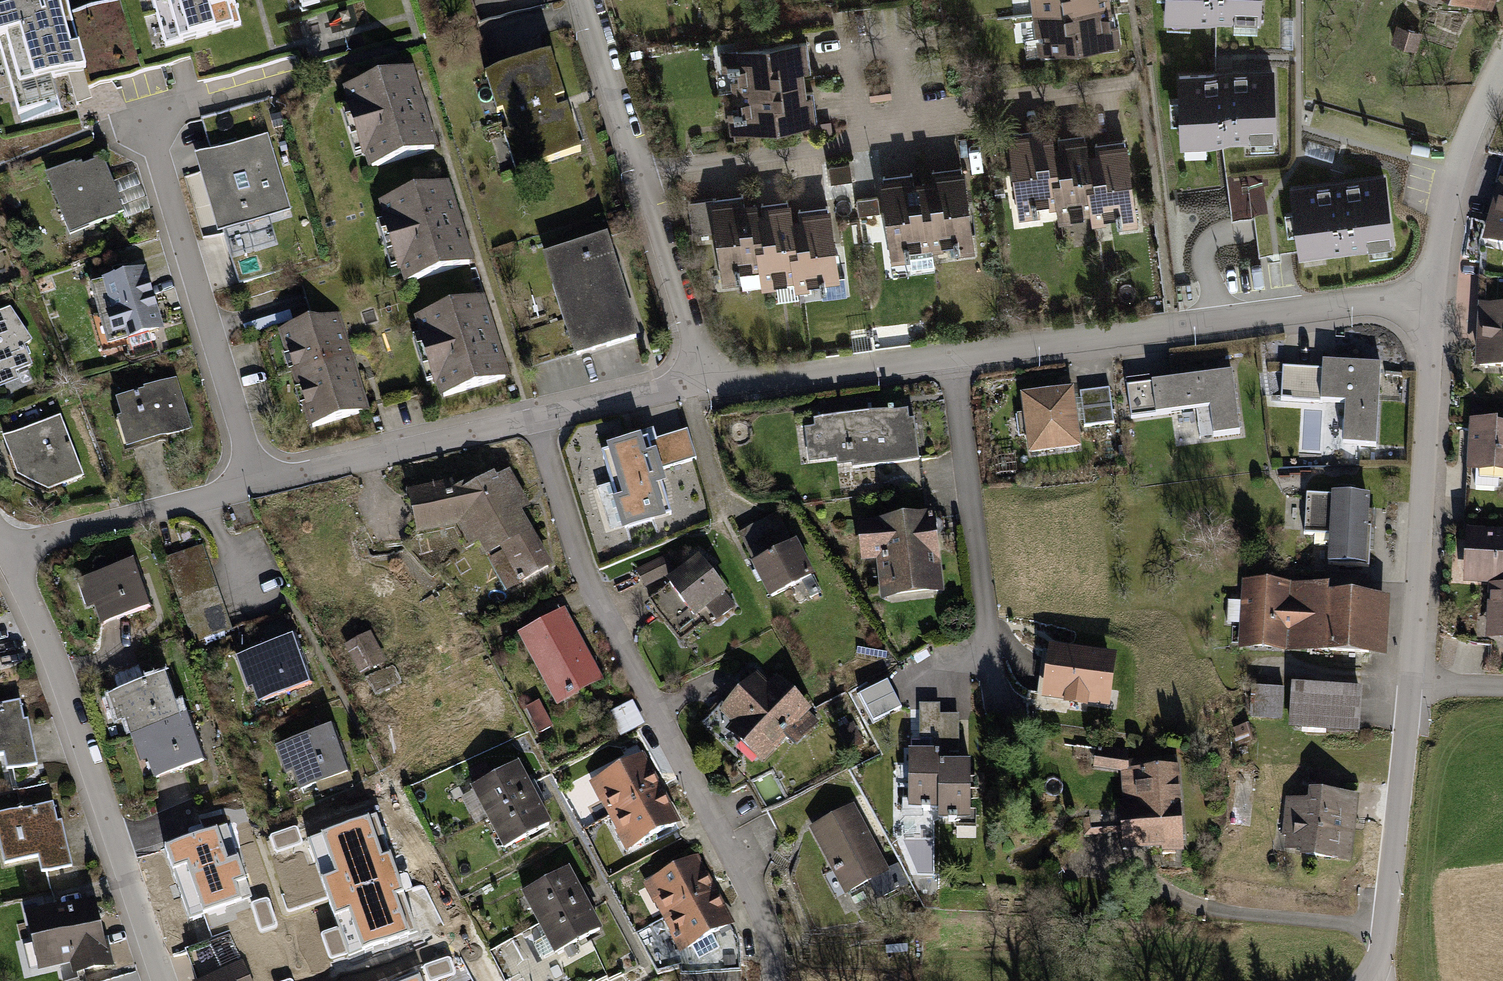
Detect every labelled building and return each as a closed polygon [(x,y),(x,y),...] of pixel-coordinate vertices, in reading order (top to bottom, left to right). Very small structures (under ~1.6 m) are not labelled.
[(0,11),(0,47),(18,110),(56,99),(50,76),(85,66),(66,0),(38,0),(0,11)] [(167,47),(243,25),(235,0),(153,0),(167,47)] [(1036,13),(1110,5),(1109,0),(1034,0),(1036,13)] [(1162,18),(1260,24),(1261,0),(1164,0),(1162,18)] [(1110,5),(1036,13),(1040,52),(1114,44),(1110,5)] [(1396,25),(1392,42),(1416,49),(1421,32),(1396,25)] [(801,41),(727,49),(731,88),(805,80),(801,41)] [(550,56),(486,75),(516,172),(580,152),(550,56)] [(1273,70),(1177,72),(1179,144),(1275,141),(1273,70)] [(412,72),(349,92),(373,169),(436,149),(412,72)] [(805,80),(731,88),(736,127),(809,119),(805,80)] [(224,154),(248,147),(237,108),(202,118),(210,147),(221,143),(224,154)] [(1011,137),(1020,211),(1059,206),(1052,144),(1050,132),(1011,137)] [(1084,140),(1052,144),(1059,206),(1061,217),(1093,213),(1085,149),(1084,140)] [(224,154),(202,160),(222,227),(284,208),(264,142),(248,147),(224,154)] [(1309,142),(1306,153),(1332,160),(1335,150),(1309,142)] [(1093,213),(1094,223),(1134,218),(1124,145),(1085,149),(1093,213)] [(46,175),(70,234),(118,215),(117,213),(123,211),(119,201),(121,200),(113,183),(105,162),(97,159),(82,165),(81,162),(75,165),(75,163),(46,175)] [(1386,174),(1288,187),(1297,257),(1395,244),(1386,174)] [(135,175),(113,183),(121,200),(119,201),(123,211),(126,219),(149,210),(135,175)] [(923,179),(932,253),(971,248),(962,175),(923,179)] [(884,184),(893,257),(932,253),(923,179),(884,184)] [(447,186),(385,204),(409,283),(471,264),(447,186)] [(1487,240),(1502,244),(1502,186),(1487,240)] [(714,205),(723,279),(763,274),(755,212),(754,201),(714,205)] [(787,208),(755,212),(763,274),(764,285),(796,281),(788,218),(787,208)] [(796,281),(798,291),(837,286),(828,213),(788,218),(796,281)] [(607,241),(546,259),(574,353),(635,334),(607,241)] [(90,284),(108,344),(129,338),(132,348),(151,342),(149,333),(163,329),(145,267),(90,284)] [(484,300),(420,319),(444,398),(508,378),(484,300)] [(6,384),(2,376),(30,364),(23,345),(30,340),(9,310),(0,313),(0,387),(6,384)] [(1482,311),(1480,366),(1502,367),(1502,312),(1482,311)] [(337,315),(282,332),(311,427),(366,410),(337,315)] [(1323,370),(1284,368),(1282,402),(1346,405),(1344,445),(1377,447),(1382,366),(1324,363),(1323,370)] [(1233,373),(1127,386),(1131,419),(1211,408),(1214,437),(1241,434),(1233,373)] [(116,419),(126,450),(193,429),(177,378),(144,389),(144,391),(116,400),(121,418),(116,419)] [(1110,392),(1080,396),(1084,430),(1115,426),(1110,392)] [(1071,393),(1024,399),(1032,453),(1078,447),(1071,393)] [(893,411),(814,421),(819,457),(850,453),(852,468),(919,459),(914,420),(895,422),(893,411)] [(60,418),(4,440),(10,455),(15,453),(22,469),(56,486),(82,476),(60,418)] [(1474,485),(1498,486),(1499,471),(1502,471),(1502,429),(1474,428),(1472,469),(1475,469),(1474,485)] [(652,433),(604,447),(619,498),(610,501),(619,533),(663,520),(654,487),(664,484),(659,470),(694,460),(685,431),(655,440),(652,433)] [(452,486),(411,495),(419,533),(469,522),(488,554),(502,546),(522,581),(548,567),(515,508),(523,504),(507,476),(497,481),(494,476),(477,486),(475,481),(455,492),(452,486)] [(1367,497),(1307,494),(1305,534),(1332,535),(1330,564),(1368,566),(1370,527),(1365,527),(1367,497)] [(778,512),(738,532),(770,597),(810,577),(778,512)] [(931,519),(861,527),(865,560),(881,558),(885,596),(940,589),(931,519)] [(1468,536),(1466,580),(1502,583),(1502,538),(1468,536)] [(202,547),(165,559),(194,642),(224,632),(201,565),(208,563),(202,547)] [(665,558),(638,571),(645,585),(672,572),(665,558)] [(698,561),(649,601),(681,640),(701,624),(695,616),(713,601),(723,614),(732,607),(721,594),(724,592),(698,561)] [(136,563),(87,579),(102,623),(151,607),(136,563)] [(1293,589),(1291,608),(1290,628),(1289,650),(1369,654),(1373,598),(1363,598),(1364,581),(1332,579),(1331,597),(1326,596),(1326,591),(1293,589)] [(1284,588),(1245,586),(1244,602),(1228,602),(1227,623),(1243,624),(1241,646),(1281,648),(1282,628),(1290,628),(1291,608),(1283,608),(1284,588)] [(1491,591),(1490,637),(1502,638),(1502,591),(1491,591)] [(564,612),(521,635),(559,703),(601,680),(564,612)] [(295,637),(247,655),(264,701),(312,683),(295,637)] [(1112,658),(1056,650),(1050,695),(1105,703),(1112,658)] [(168,676),(118,693),(133,736),(140,734),(182,720),(168,676)] [(755,678),(726,709),(721,704),(703,723),(740,758),(749,749),(759,758),(783,733),(795,745),(813,726),(799,712),(805,706),(779,680),(768,691),(755,678)] [(1282,719),(1284,689),(1252,687),(1250,718),(1282,719)] [(1357,695),(1295,690),(1292,724),(1355,728),(1357,695)] [(0,705),(0,755),(3,754),(6,770),(36,764),(32,746),(27,747),(18,702),(0,705)] [(633,702),(610,714),(622,737),(645,725),(633,702)] [(538,703),(525,710),(537,734),(551,727),(538,703)] [(939,708),(920,708),(920,743),(939,743),(939,753),(958,753),(957,716),(939,717),(939,708)] [(182,720),(140,734),(155,777),(204,760),(190,717),(182,720)] [(333,728),(285,746),(302,792),(350,774),(333,728)] [(1125,753),(1097,749),(1095,765),(1124,769),(1124,765),(1126,765),(1125,753)] [(939,753),(909,754),(910,808),(940,808),(939,764),(939,753)] [(642,757),(595,782),(613,815),(660,790),(642,757)] [(1126,765),(1124,765),(1124,769),(1130,824),(1122,825),(1124,849),(1183,843),(1174,760),(1126,765)] [(969,764),(939,764),(940,808),(940,818),(969,818),(969,764)] [(518,766),(474,789),(490,819),(534,795),(518,766)] [(660,790),(613,815),(630,848),(678,823),(660,790)] [(534,795),(490,819),(506,848),(549,825),(534,795)] [(1326,796),(1325,807),(1290,802),(1287,820),(1293,821),(1291,842),(1307,844),(1306,855),(1340,859),(1344,817),(1352,818),(1354,799),(1326,796)] [(0,816),(0,842),(5,864),(40,856),(43,872),(72,865),(68,847),(63,849),(52,803),(0,816)] [(851,810),(815,830),(848,891),(869,880),(879,898),(904,884),(894,866),(885,871),(851,810)] [(375,820),(312,842),(353,957),(417,934),(375,820)] [(223,826),(173,846),(198,909),(248,890),(223,826)] [(696,859),(649,884),(666,917),(714,892),(696,859)] [(568,871),(524,894),(540,924),(584,900),(568,871)] [(714,892),(666,917),(684,950),(731,925),(714,892)] [(584,900),(540,924),(556,953),(600,930),(584,900)] [(92,903),(30,917),(42,968),(74,961),(76,972),(112,964),(108,947),(103,948),(92,903)] [(243,965),(207,980),(250,980),(243,965)]
